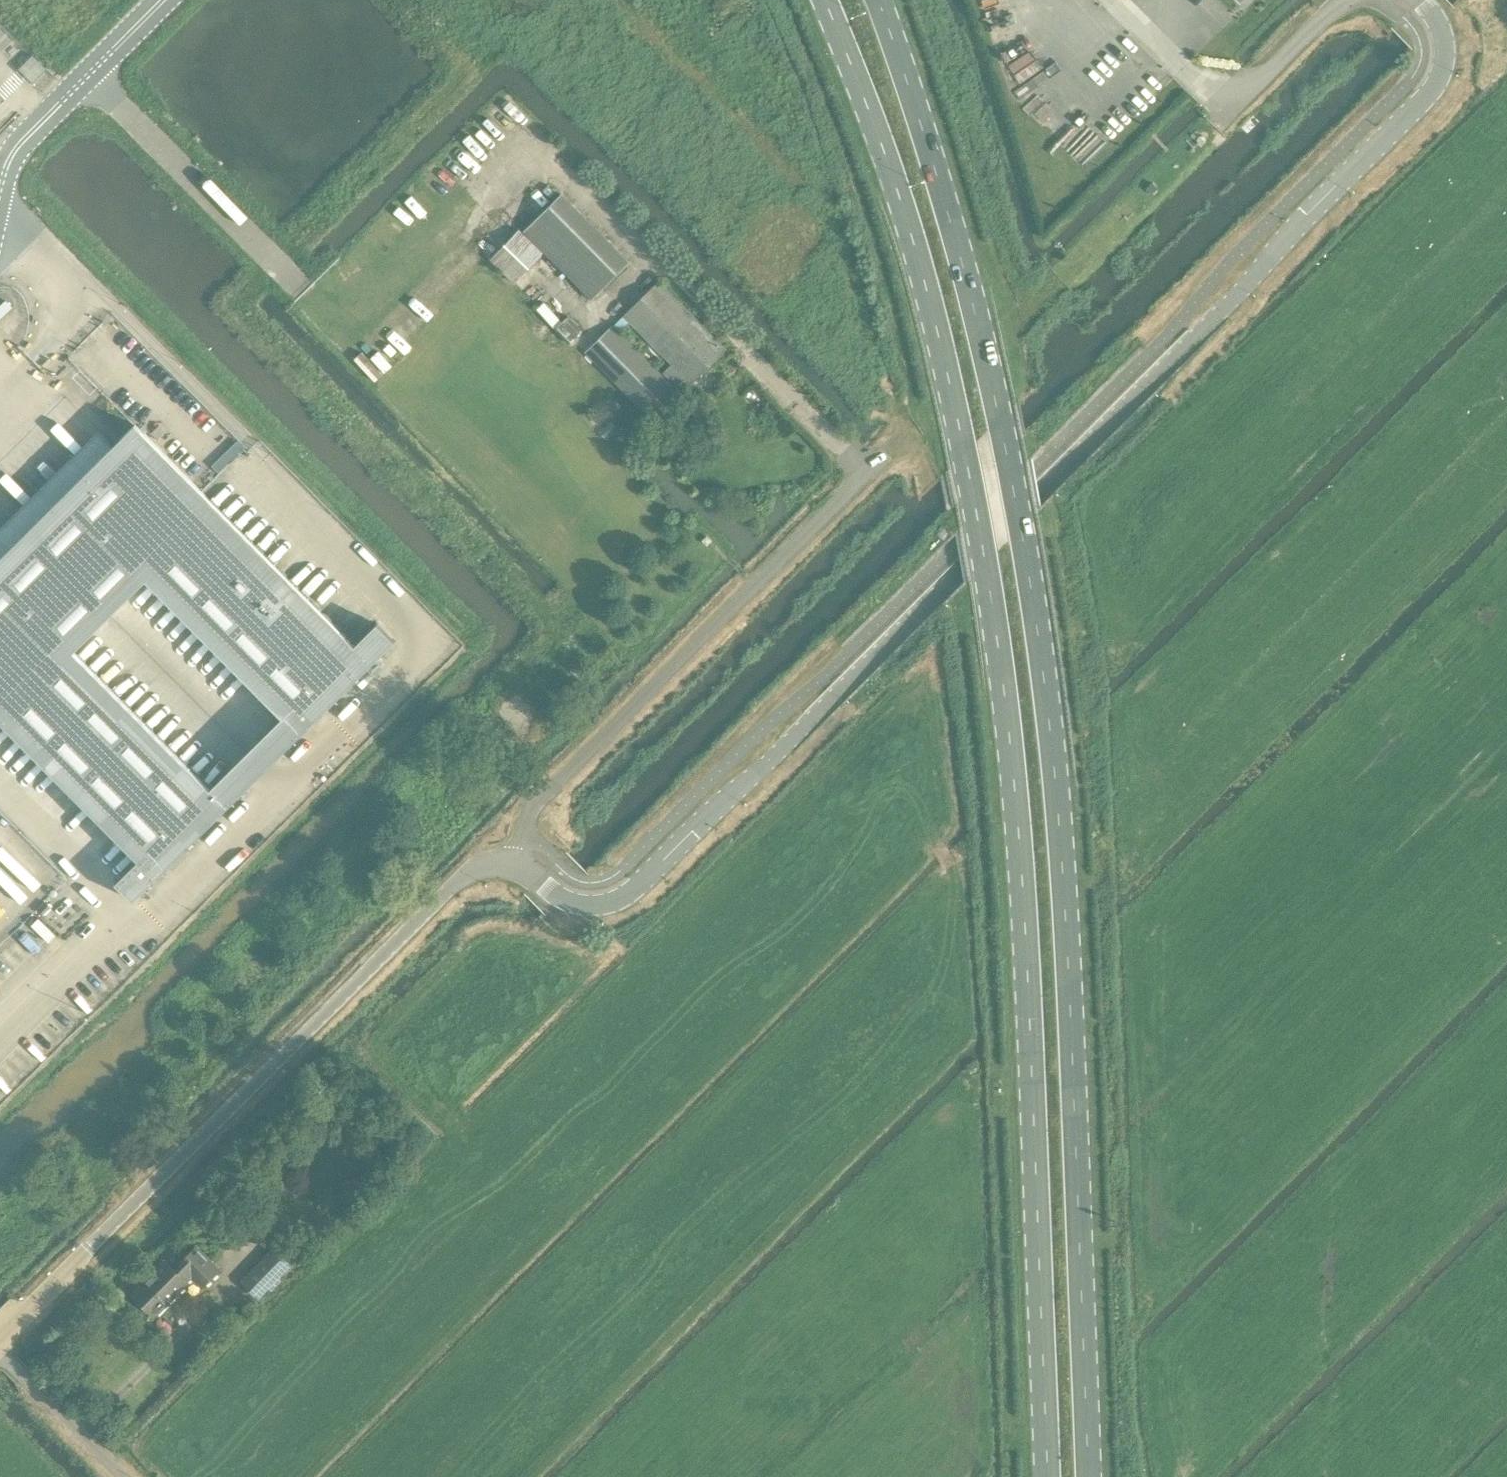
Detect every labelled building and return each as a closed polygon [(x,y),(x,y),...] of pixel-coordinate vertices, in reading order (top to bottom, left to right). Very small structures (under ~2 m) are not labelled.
[(592,297),(629,261),(562,192),(525,228),(592,297)] [(491,255),(515,279),(544,251),(520,227),(491,255)] [(724,349),(659,282),(624,316),(664,355),(674,364),(666,372),(676,383),(684,375),(691,382),(702,371),(705,374),(712,369),(708,365),(724,349)] [(680,392),(654,365),(613,326),(586,350),(653,418),(680,392)] [(612,396),(588,420),(593,426),(601,426),(621,406),(612,396)] [(355,645),(135,424),(113,446),(98,430),(0,527),(0,721),(138,860),(116,883),(125,892),(133,901),(251,784),(278,758),(395,641),(377,623),(355,645)] [(194,1273),(205,1283),(220,1268),(197,1245),(182,1261),(183,1262),(176,1269),(166,1259),(134,1292),(156,1313),(188,1280),(188,1279),(194,1273)] [(243,1278),(261,1294),(289,1263),(271,1246),(243,1278)]
